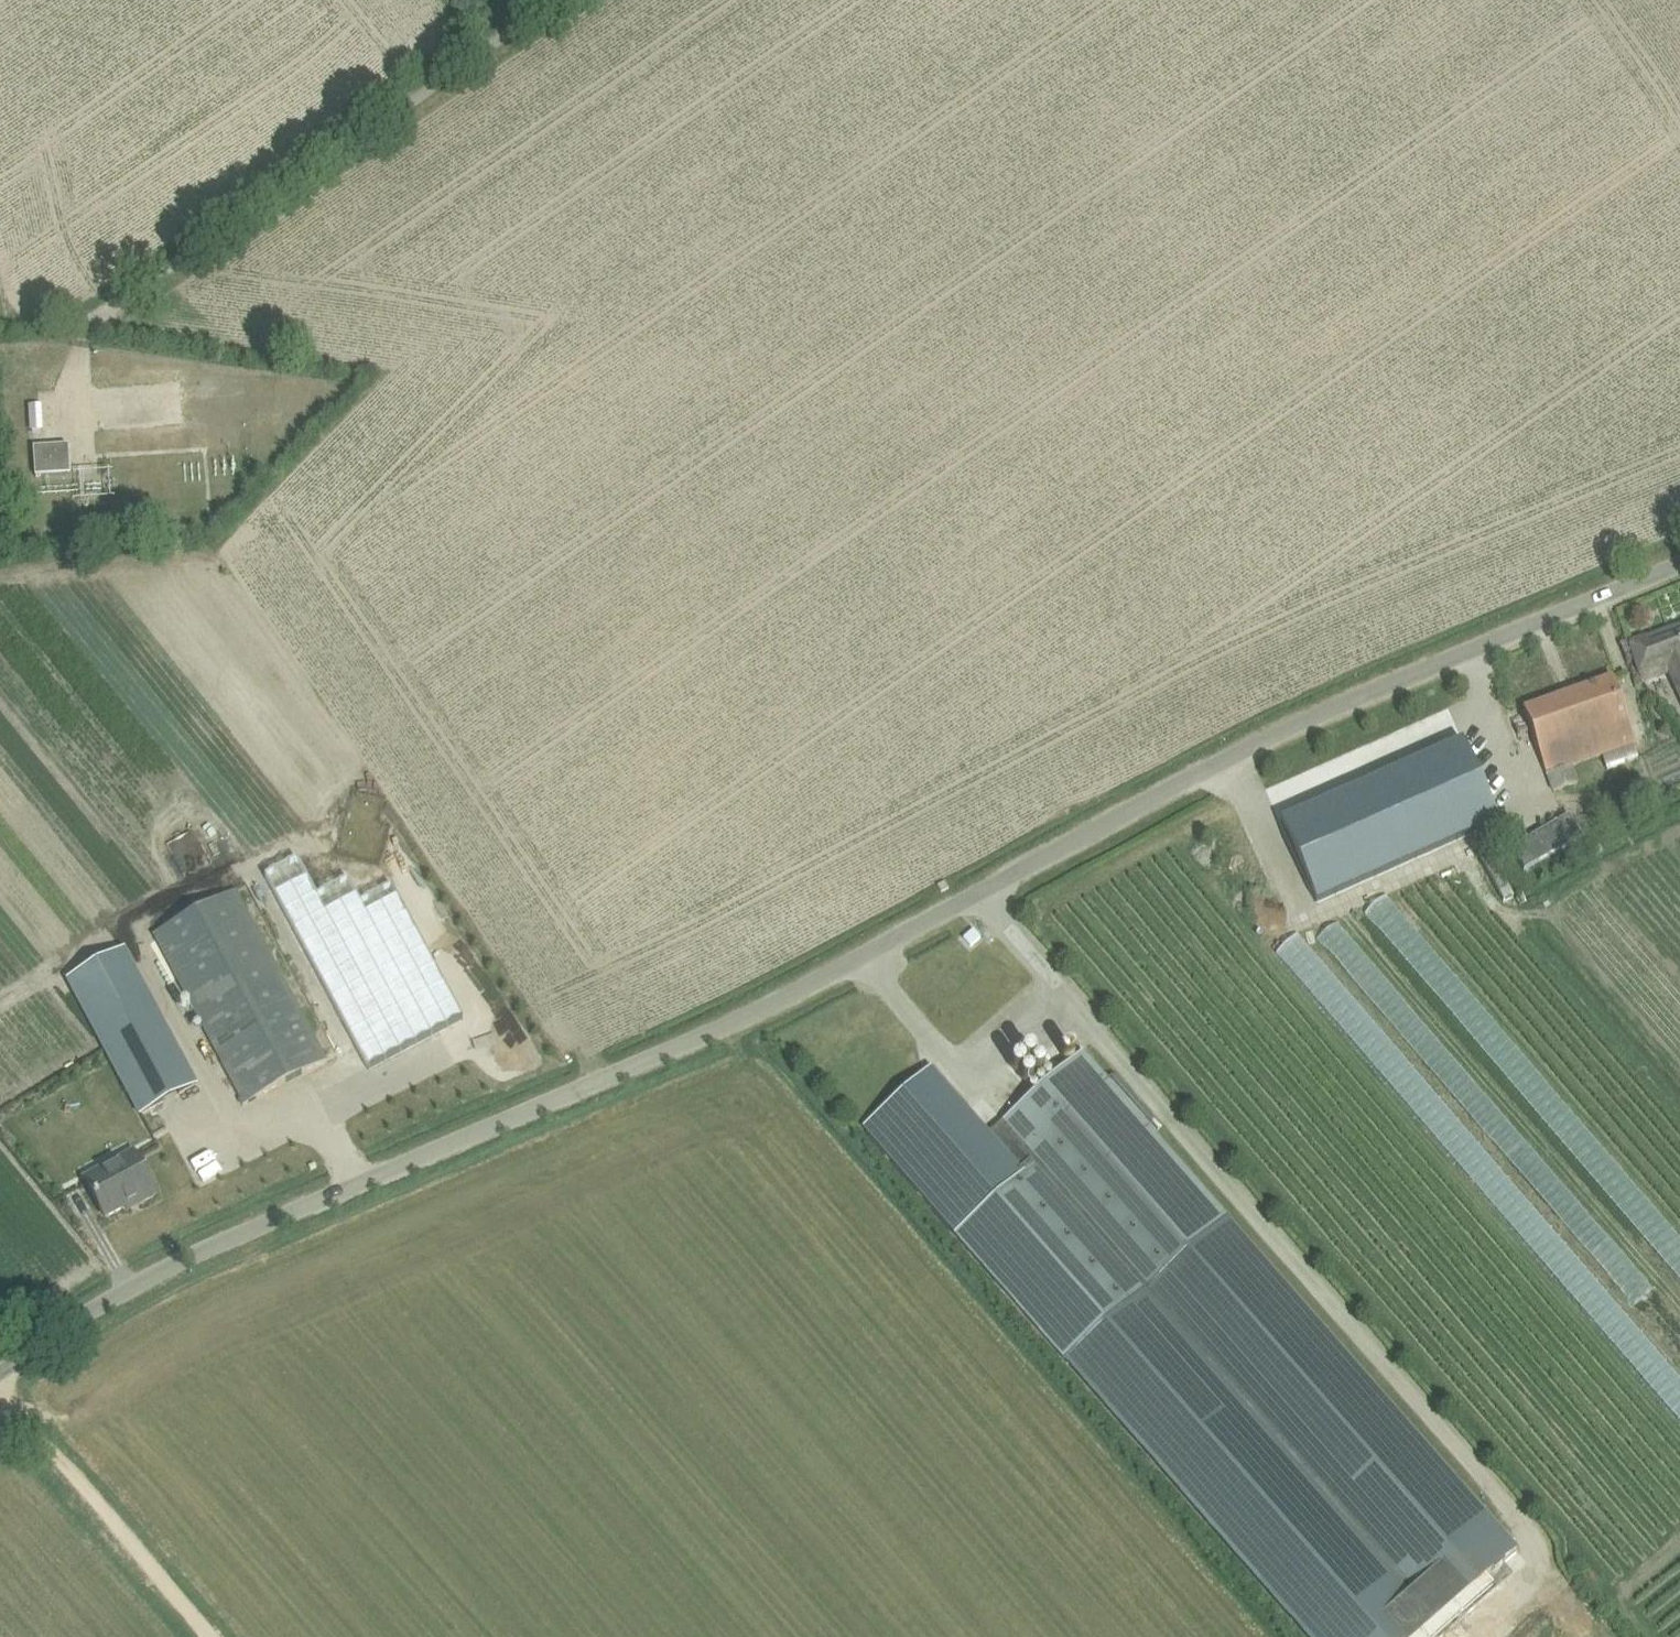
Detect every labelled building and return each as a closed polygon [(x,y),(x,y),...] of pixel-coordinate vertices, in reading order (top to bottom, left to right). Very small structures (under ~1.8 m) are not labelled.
[(68,444),(34,446),(36,475),(70,473),(68,444)] [(1629,643),(1642,681),(1669,671),(1679,695),(1679,624),(1629,643)] [(1612,678),(1523,710),(1552,790),(1578,782),(1573,765),(1604,754),(1608,766),(1640,755),(1620,699),(1612,678)] [(1462,739),(1280,820),(1316,903),(1499,822),(1462,739)] [(1569,814),(1511,847),(1524,870),(1582,837),(1569,814)] [(297,858),(265,875),(369,1068),(463,1018),(392,885),(360,902),(348,878),(317,895),(297,858)] [(154,934),(235,1086),(242,1099),(240,1100),(243,1105),(326,1061),(235,890),(154,934)] [(125,948),(67,979),(140,1114),(197,1084),(125,948)] [(863,1127),(962,1240),(1066,1360),(1307,1636),(1443,1636),(1516,1573),(1505,1560),(1518,1548),(1229,1218),(1083,1050),(989,1134),(931,1067),(863,1127)] [(102,1195),(120,1229),(153,1212),(154,1215),(171,1206),(151,1169),(102,1195)]
